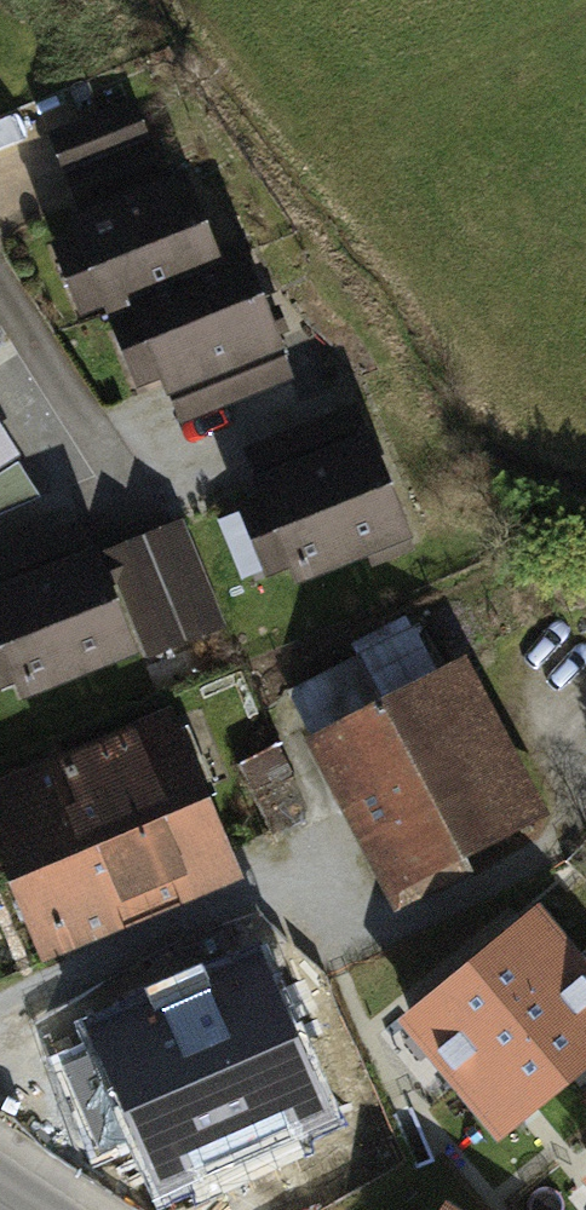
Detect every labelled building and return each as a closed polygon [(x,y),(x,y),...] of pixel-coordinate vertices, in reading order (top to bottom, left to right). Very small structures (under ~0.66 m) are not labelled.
[(65,134),(92,200),(160,172),(132,106),(65,134)] [(136,299),(215,267),(181,184),(78,225),(112,308),(136,299)] [(252,387),(286,373),(239,257),(215,267),(136,299),(169,382),(238,354),(252,387)] [(373,560),(409,546),(367,443),(263,485),(298,571),(366,543),(373,560)] [(36,495),(17,465),(0,476),(0,512),(36,495)] [(128,644),(94,558),(23,587),(10,553),(0,557),(0,628),(24,686),(128,644)] [(191,559),(124,585),(149,652),(217,627),(191,559)] [(413,627),(359,656),(382,700),(437,672),(413,627)] [(322,730),(382,700),(359,656),(300,686),(322,730)] [(437,672),(382,700),(461,856),(516,828),(437,672)] [(461,856),(382,700),(322,730),(356,796),(350,799),(392,882),(399,878),(402,886),(461,856)] [(131,891),(222,853),(167,723),(76,761),(131,891)] [(273,835),(312,815),(277,741),(240,764),(273,835)] [(76,761),(0,793),(0,832),(40,928),(43,927),(51,945),(111,920),(103,902),(131,891),(76,761)] [(411,1016),(465,1083),(527,1032),(509,1010),(569,961),(533,917),(411,1016)] [(569,961),(509,1010),(527,1032),(465,1083),(502,1128),(585,1060),(585,981),(569,961)] [(259,969),(102,1036),(111,1057),(61,1079),(91,1146),(142,1124),(167,1181),(322,1114),(259,969)]
